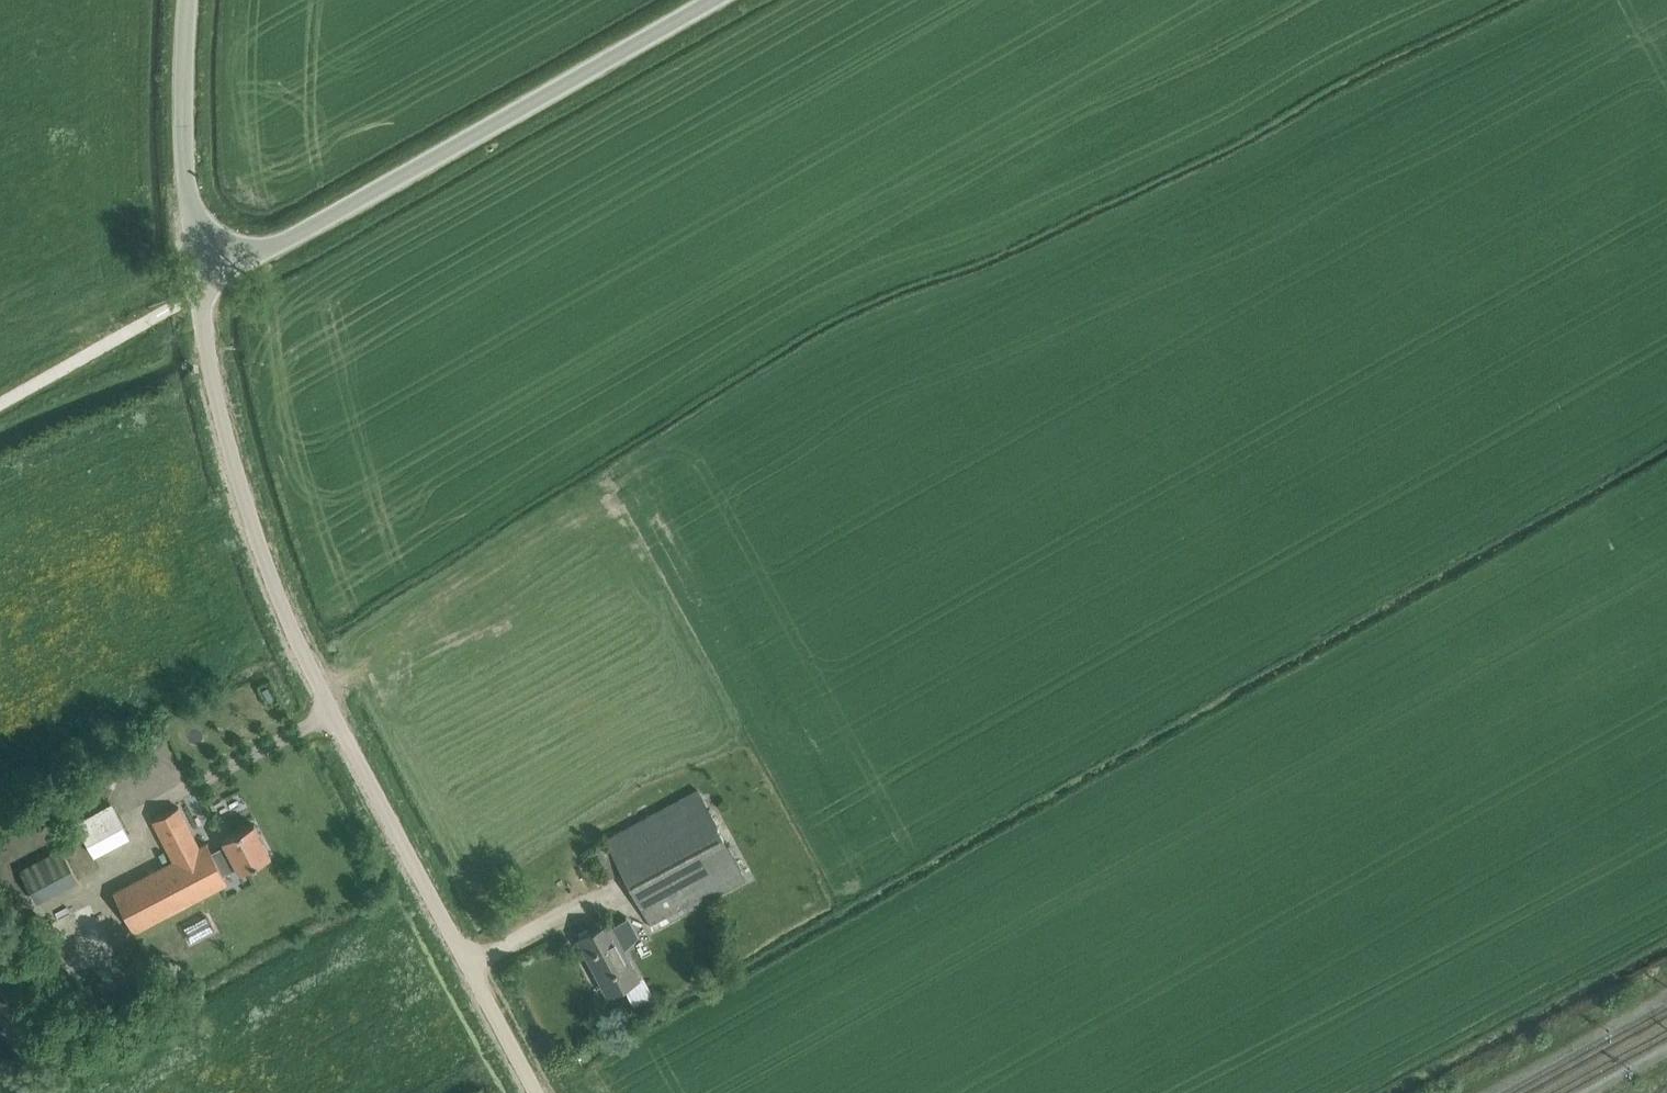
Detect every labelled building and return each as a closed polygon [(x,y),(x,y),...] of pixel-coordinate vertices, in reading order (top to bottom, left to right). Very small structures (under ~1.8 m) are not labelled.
[(652,928),(745,878),(698,790),(605,840),(652,928)] [(106,794),(71,813),(95,859),(130,841),(106,794)] [(271,857),(253,824),(222,840),(226,847),(212,855),(206,843),(199,847),(178,807),(152,821),(173,861),(112,893),(133,933),(227,884),(222,873),(235,866),(239,872),(271,857)] [(55,836),(5,861),(28,907),(78,882),(55,836)] [(607,995),(638,979),(608,923),(578,940),(607,995)]
